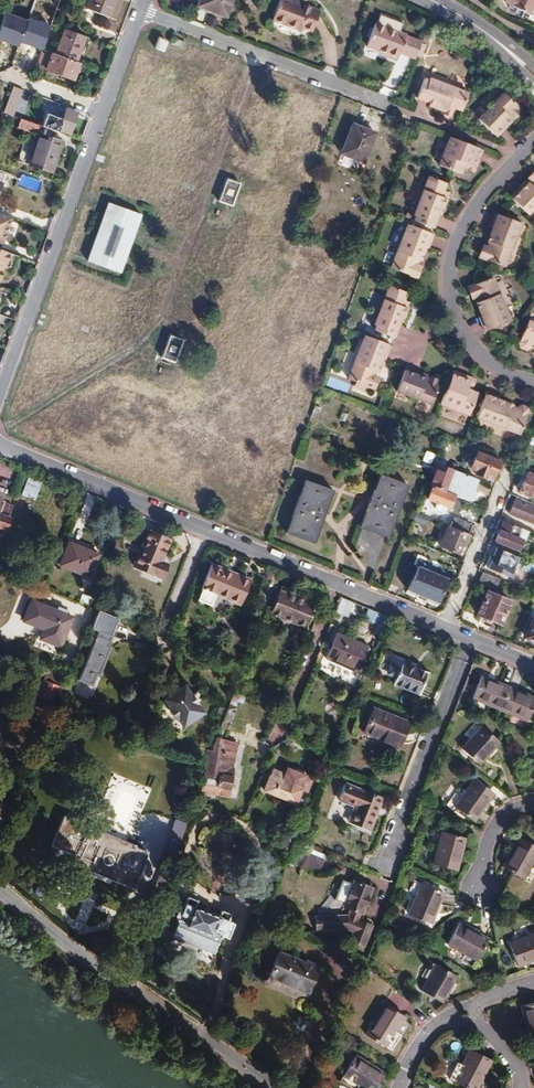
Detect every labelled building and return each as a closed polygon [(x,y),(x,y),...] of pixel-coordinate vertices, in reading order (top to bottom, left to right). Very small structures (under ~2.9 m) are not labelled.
[(34,0),(20,0),(19,3),(17,8),(15,11),(28,15),(30,12),(34,1),(34,0)] [(34,1),(39,2),(35,14),(33,18),(50,24),(58,0),(34,0),(34,1)] [(85,8),(107,17),(113,0),(88,0),(85,8)] [(198,4),(224,15),(230,0),(199,0),(198,4)] [(271,19),(301,31),(302,27),(311,31),(318,10),(294,0),(278,0),(271,19)] [(504,0),(523,11),(529,0),(504,0)] [(39,2),(34,1),(30,12),(35,14),(39,2)] [(4,13),(1,24),(4,25),(5,23),(7,23),(9,15),(4,13)] [(364,46),(376,51),(395,58),(397,53),(412,59),(418,43),(403,37),(403,36),(372,24),(364,46)] [(55,55),(75,62),(82,43),(62,35),(55,55)] [(158,37),(155,47),(162,50),(166,40),(158,37)] [(395,58),(376,51),(375,55),(394,63),(395,58)] [(23,69),(33,72),(38,56),(29,53),(23,69)] [(55,55),(52,54),(46,70),(73,79),(79,64),(75,62),(55,55)] [(452,106),(460,110),(466,92),(426,78),(425,80),(421,78),(414,97),(436,105),(435,107),(444,111),(445,108),(451,110),(452,106)] [(18,89),(12,87),(3,112),(9,114),(16,93),(18,89)] [(476,119),(491,134),(507,119),(510,122),(520,112),(502,94),(476,119)] [(67,109),(59,129),(69,133),(76,113),(67,109)] [(40,126),(25,120),(22,128),(37,133),(40,126)] [(353,124),(342,153),(364,162),(375,133),(353,124)] [(42,135),(31,164),(52,172),(62,142),(42,135)] [(478,146),(449,135),(438,162),(460,170),(464,160),(472,163),(478,146)] [(22,174),(18,184),(37,192),(41,181),(22,174)] [(415,215),(412,221),(432,228),(441,205),(443,206),(447,198),(444,197),(446,191),(443,190),(446,181),(429,175),(413,215),(415,215)] [(226,178),(218,200),(231,205),(239,183),(226,178)] [(517,203),(533,217),(533,216),(533,179),(530,183),(533,186),(517,203)] [(109,203),(88,260),(119,272),(140,214),(109,203)] [(0,214),(0,242),(3,244),(12,219),(0,214)] [(484,248),(483,253),(485,258),(507,267),(524,224),(498,214),(493,227),(496,229),(490,242),(495,243),(493,247),(490,247),(484,248)] [(406,223),(389,266),(410,275),(416,274),(418,267),(415,263),(413,262),(415,258),(418,259),(424,246),(427,246),(432,233),(406,223)] [(3,269),(6,263),(14,265),(18,256),(0,249),(0,277),(3,269)] [(6,263),(3,269),(11,273),(14,265),(6,263)] [(474,285),(470,290),(472,297),(477,298),(480,297),(482,301),(478,303),(483,316),(480,317),(486,331),(512,321),(495,278),(474,285)] [(388,285),(372,323),(375,325),(373,329),(391,336),(400,315),(402,316),(405,308),(403,307),(405,300),(402,299),(405,291),(388,285)] [(522,342),(524,348),(530,351),(533,348),(533,346),(533,322),(531,321),(522,342)] [(169,334),(161,357),(174,361),(182,339),(169,334)] [(388,346),(362,335),(344,377),(364,386),(372,384),(374,379),(370,375),(368,373),(370,369),(374,371),(380,358),(383,359),(388,346)] [(403,370),(396,389),(430,402),(439,379),(425,374),(424,377),(403,370)] [(451,373),(440,402),(467,413),(476,391),(466,387),(469,380),(451,373)] [(486,391),(476,416),(518,433),(527,413),(526,407),(520,404),(516,407),(515,410),(511,408),(512,404),(499,399),(500,396),(486,391)] [(458,447),(476,454),(478,451),(464,445),(460,443),(458,447)] [(422,461),(430,463),(433,454),(425,451),(422,461)] [(478,451),(476,454),(471,467),(476,470),(475,472),(486,477),(488,474),(490,475),(497,459),(478,451)] [(433,461),(443,465),(445,459),(436,455),(433,461)] [(425,482),(432,485),(455,494),(467,499),(475,478),(443,465),(433,461),(427,479),(425,482)] [(528,471),(520,491),(530,495),(533,488),(533,474),(528,471)] [(380,473),(360,526),(387,537),(407,484),(380,473)] [(20,495),(34,501),(42,482),(28,476),(20,495)] [(305,479),(286,531),(313,541),(332,489),(305,479)] [(455,494),(432,485),(427,497),(437,501),(435,505),(442,509),(444,504),(449,506),(455,494)] [(516,496),(509,513),(533,523),(533,503),(516,496)] [(4,531),(6,528),(10,519),(7,518),(11,506),(2,502),(3,500),(0,499),(0,529),(4,531)] [(415,511),(423,515),(427,506),(418,503),(415,511)] [(415,511),(412,517),(423,521),(426,516),(423,515),(415,511)] [(451,526),(467,533),(471,525),(454,518),(451,526)] [(529,531),(503,520),(495,540),(517,549),(522,539),(525,541),(529,531)] [(451,526),(449,525),(445,534),(442,532),(440,536),(443,538),(440,545),(458,552),(463,542),(465,543),(469,534),(467,533),(451,526)] [(147,530),(133,565),(160,576),(165,562),(160,560),(168,539),(147,530)] [(68,541),(59,563),(88,575),(97,553),(68,541)] [(518,556),(496,547),(488,567),(510,576),(518,556)] [(533,563),(525,559),(522,568),(532,572),(533,571),(533,563)] [(206,563),(192,598),(205,604),(210,592),(236,602),(246,579),(206,563)] [(418,565),(407,590),(438,602),(448,578),(418,565)] [(262,576),(264,577),(276,582),(278,575),(265,569),(262,576)] [(482,574),(479,581),(492,586),(495,579),(482,574)] [(276,582),(264,577),(257,596),(268,600),(276,582)] [(487,591),(477,613),(499,623),(509,600),(487,591)] [(87,606),(90,596),(81,593),(78,602),(87,606)] [(278,593),(270,616),(305,628),(314,602),(303,598),(302,600),(278,593)] [(347,616),(353,601),(341,597),(335,612),(347,616)] [(30,599),(22,619),(43,627),(40,637),(59,645),(71,615),(64,612),(66,609),(57,605),(55,609),(30,599)] [(382,614),(368,607),(357,635),(371,641),(382,614)] [(525,636),(533,640),(533,618),(525,636)] [(94,627),(74,677),(87,682),(88,677),(90,678),(95,667),(92,666),(106,632),(94,627)] [(336,632),(325,658),(357,672),(368,647),(336,632)] [(392,682),(416,694),(428,672),(394,654),(384,674),(394,679),(392,682)] [(45,670),(36,694),(53,700),(62,677),(45,670)] [(479,677),(470,699),(524,722),(533,699),(479,677)] [(183,686),(163,701),(169,708),(168,709),(176,720),(177,719),(183,727),(203,712),(183,686)] [(226,708),(232,710),(239,695),(232,692),(226,708)] [(372,707),(362,730),(397,745),(406,721),(372,707)] [(218,729),(224,731),(230,716),(232,710),(226,708),(218,729)] [(482,726),(462,749),(479,765),(500,742),(482,726)] [(213,742),(220,742),(221,737),(224,731),(218,729),(213,742)] [(210,749),(209,750),(226,753),(224,768),(229,769),(234,743),(220,742),(213,742),(210,749)] [(226,753),(209,750),(207,750),(201,791),(227,795),(231,769),(229,769),(224,768),(226,753)] [(272,768),(264,790),(295,801),(300,787),(307,789),(312,777),(305,774),(304,770),(294,766),(290,768),(288,767),(285,773),(272,768)] [(472,779),(454,807),(474,820),(493,792),(472,779)] [(341,782),(335,796),(353,804),(346,820),(365,828),(378,795),(359,787),(358,789),(341,782)] [(68,860),(88,869),(91,862),(114,872),(111,878),(130,887),(135,876),(137,876),(142,864),(140,863),(145,851),(133,846),(133,844),(64,814),(51,844),(72,853),(68,860)] [(168,836),(181,840),(186,822),(173,818),(168,836)] [(442,835),(433,867),(456,873),(465,841),(442,835)] [(294,839),(288,852),(285,860),(304,868),(312,847),(294,839)] [(503,868),(525,880),(533,864),(533,847),(520,839),(503,868)] [(91,862),(88,869),(89,871),(108,879),(111,878),(114,872),(91,862)] [(344,914),(314,916),(315,927),(345,926),(351,928),(347,939),(358,943),(367,924),(351,918),(354,910),(357,911),(368,887),(351,880),(340,903),(347,907),(344,914)] [(444,893),(421,883),(409,913),(431,923),(444,893)] [(174,916),(178,920),(185,923),(186,925),(210,935),(211,934),(219,937),(220,935),(226,938),(232,923),(227,921),(229,914),(220,910),(217,917),(193,907),(195,900),(186,896),(182,905),(178,906),(167,902),(163,912),(174,916)] [(185,923),(178,920),(171,936),(213,952),(219,937),(211,934),(210,935),(186,925),(185,923)] [(490,938),(461,923),(449,944),(479,960),(490,938)] [(509,944),(518,967),(533,961),(533,935),(509,944)] [(257,977),(257,979),(259,981),(261,983),(264,983),(267,983),(269,980),(270,976),(274,978),(306,991),(316,966),(304,961),(303,963),(277,952),(268,974),(266,972),(262,971),(259,973),(258,975),(257,977)] [(436,961),(419,990),(440,1002),(456,973),(436,961)] [(521,1008),(530,1040),(533,1039),(533,1005),(521,1008)] [(388,1007),(370,1038),(391,1050),(400,1036),(404,1038),(413,1022),(388,1007)] [(453,1084),(460,1087),(478,1087),(491,1065),(466,1050),(457,1065),(462,1068),(453,1084)] [(344,1083),(352,1087),(362,1087),(382,1087),(389,1075),(358,1058),(344,1083)]
